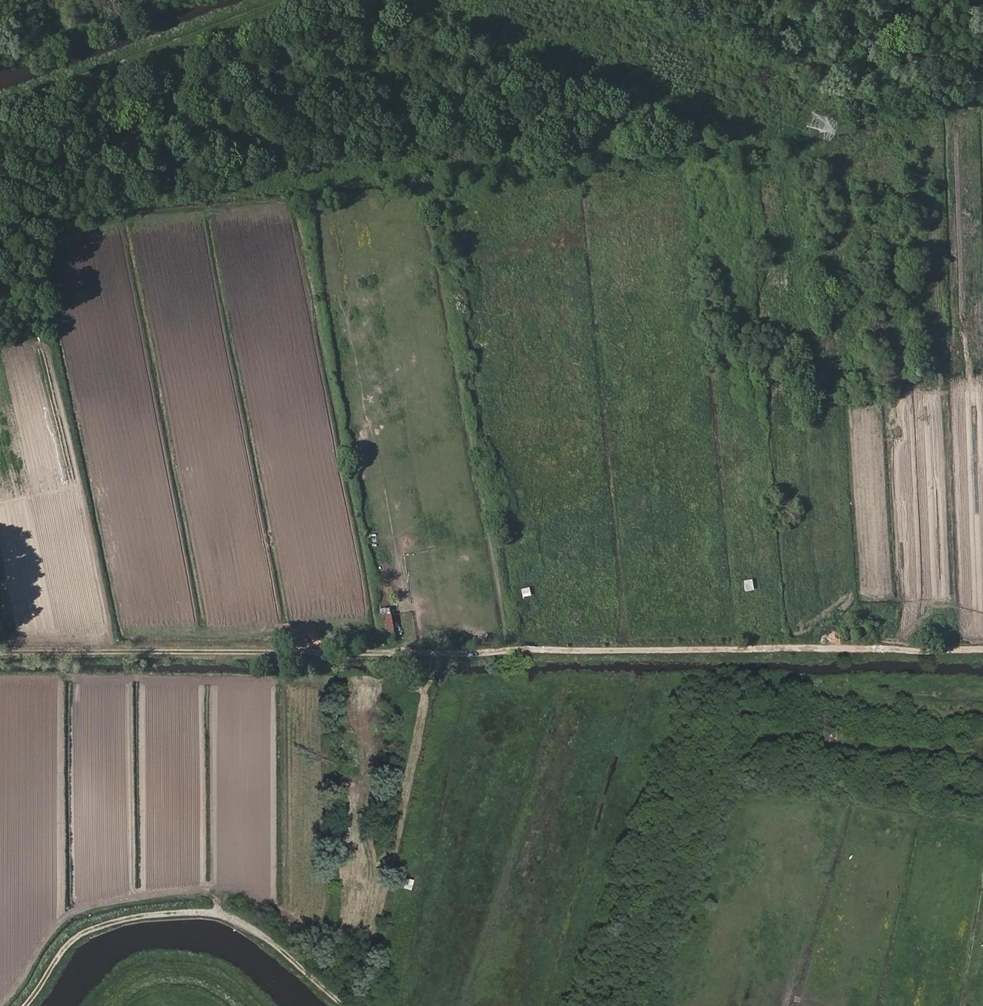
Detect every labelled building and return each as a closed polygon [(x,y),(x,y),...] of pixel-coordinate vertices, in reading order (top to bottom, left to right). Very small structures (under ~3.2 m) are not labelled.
[(751,578),(742,580),(744,591),(753,589),(751,578)] [(528,586),(519,588),(522,599),(530,597),(528,586)] [(380,624),(383,640),(384,643),(395,640),(394,635),(403,634),(400,621),(380,624)] [(841,622),(841,639),(853,639),(853,622),(841,622)] [(406,877),(404,888),(412,889),(414,879),(406,877)]
